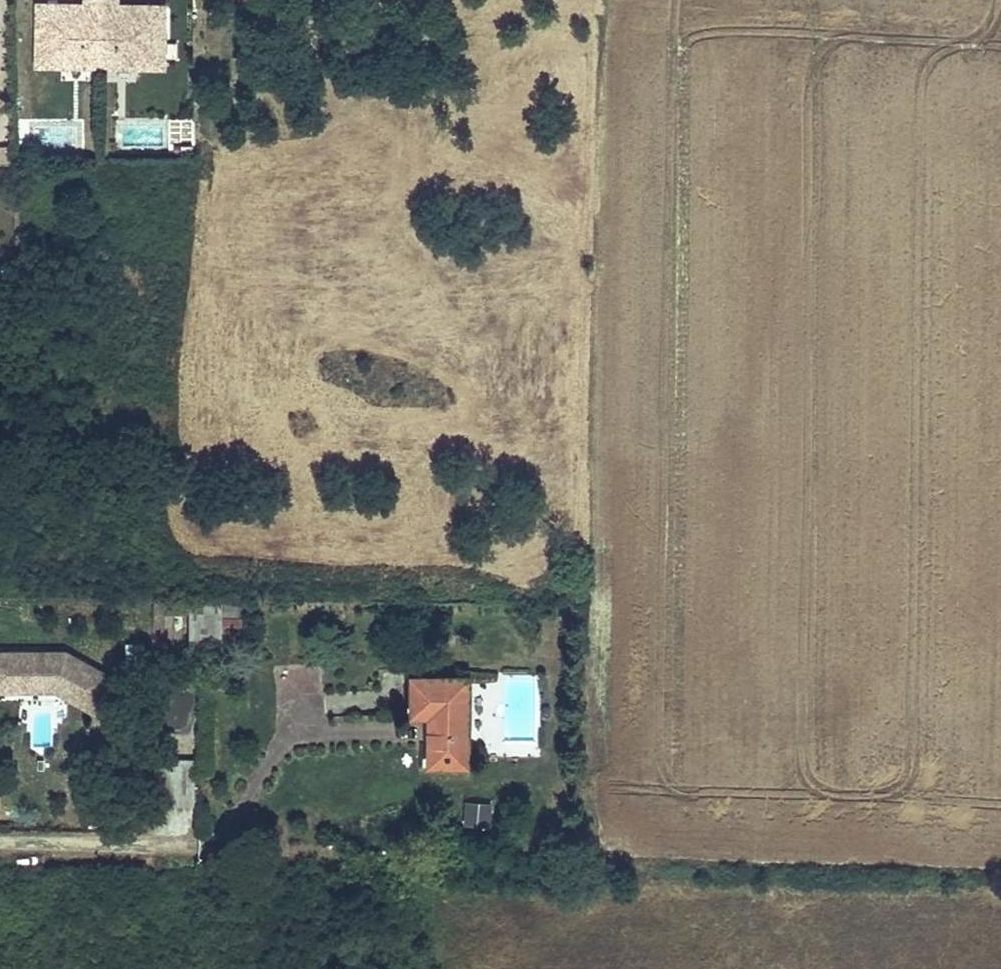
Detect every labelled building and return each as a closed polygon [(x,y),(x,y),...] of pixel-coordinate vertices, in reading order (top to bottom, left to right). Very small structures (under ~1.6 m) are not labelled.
[(35,62),(163,59),(161,0),(123,0),(123,2),(116,2),(116,0),(79,0),(79,3),(71,3),(71,0),(34,0),(35,62)] [(225,629),(241,629),(240,599),(224,599),(225,629)] [(190,601),(188,638),(221,639),(223,603),(190,601)] [(20,696),(21,688),(58,689),(57,697),(94,719),(114,686),(69,658),(0,656),(0,695),(20,696)] [(413,680),(412,719),(431,720),(430,767),(465,768),(466,681),(413,680)] [(58,689),(21,688),(20,696),(57,697),(58,689)] [(160,803),(194,804),(196,758),(162,757),(160,803)]
